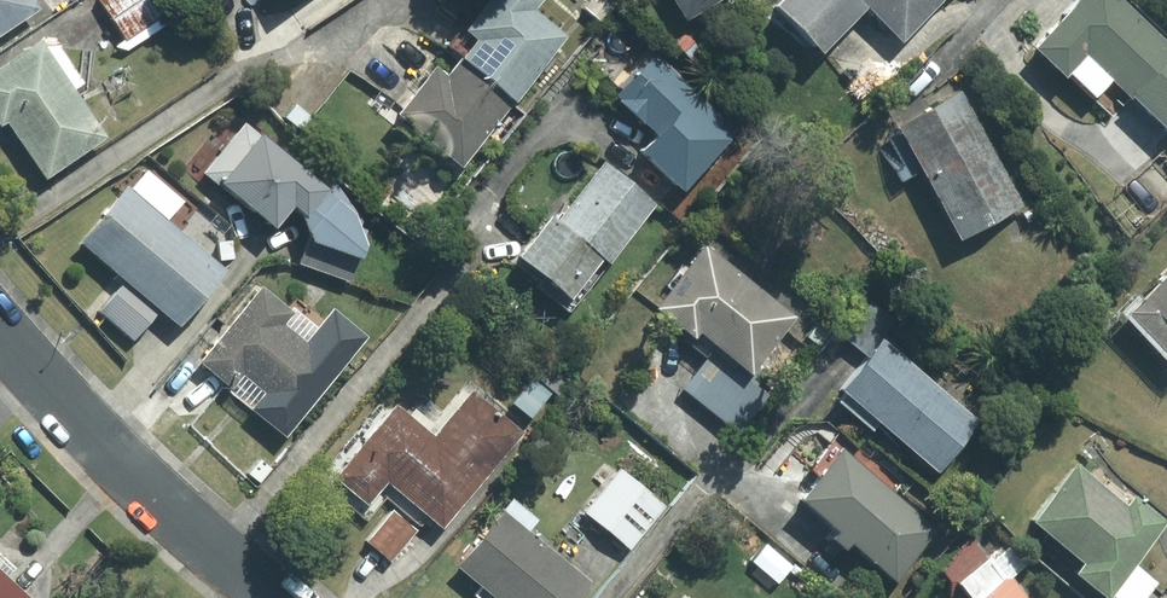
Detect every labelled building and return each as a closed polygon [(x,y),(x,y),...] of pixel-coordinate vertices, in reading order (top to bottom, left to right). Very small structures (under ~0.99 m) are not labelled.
[(36,10),(30,0),(0,0),(0,33),(36,10)] [(130,49),(173,19),(160,0),(96,0),(130,49)] [(433,75),(424,67),(386,113),(456,170),(565,37),(533,10),(541,0),(479,0),(455,28),(465,36),(433,75)] [(682,22),(722,0),(671,0),(682,22)] [(938,0),(777,0),(768,9),(816,57),(865,9),(896,41),(938,0)] [(1034,49),(1090,100),(1108,81),(1166,135),(1166,47),(1115,0),(1079,0),(1034,49)] [(38,45),(34,40),(0,64),(0,124),(5,121),(46,179),(104,138),(70,91),(84,81),(52,35),(38,45)] [(652,48),(608,93),(651,135),(633,154),(677,196),(738,133),(652,48)] [(884,151),(899,180),(917,171),(955,244),(1022,209),(960,89),(893,124),(902,142),(884,151)] [(355,232),(360,220),(336,190),(319,188),(242,126),(200,178),(266,230),(284,208),(295,216),(303,239),(295,266),(348,285),(360,247),(355,232)] [(1164,158),(1159,152),(1097,206),(1125,239),(1166,203),(1166,155),(1164,158)] [(545,214),(507,258),(561,305),(597,263),(602,268),(652,209),(598,162),(550,218),(545,214)] [(104,318),(131,341),(157,312),(174,326),(222,272),(122,185),(74,240),(117,277),(85,314),(98,325),(104,318)] [(769,392),(748,375),(792,320),(697,243),(642,311),(700,358),(675,389),(733,436),(769,392)] [(1119,313),(1166,365),(1166,269),(1119,313)] [(241,376),(295,422),(338,373),(285,328),(295,316),(261,287),(196,362),(229,390),(241,376)] [(876,427),(934,474),(975,423),(874,340),(826,399),(870,435),(876,427)] [(427,438),(391,407),(330,478),(362,505),(383,482),(438,529),(520,434),(469,390),(427,438)] [(820,545),(836,559),(848,545),(895,585),(944,527),(908,497),(903,504),(841,450),(797,502),(831,531),(820,545)] [(1153,584),(1129,566),(1153,535),(1165,520),(1133,495),(1124,507),(1069,463),(1024,520),(1076,561),(1066,574),(1096,597),(1142,597),(1153,584)] [(661,508),(618,469),(580,513),(623,551),(661,508)] [(507,498),(450,566),(489,597),(576,597),(587,584),(525,532),(534,521),(507,498)] [(416,532),(392,509),(360,545),(384,567),(416,532)] [(944,574),(962,597),(1023,597),(1007,576),(1002,580),(978,548),(944,574)] [(0,573),(0,597),(24,597),(0,573)]
